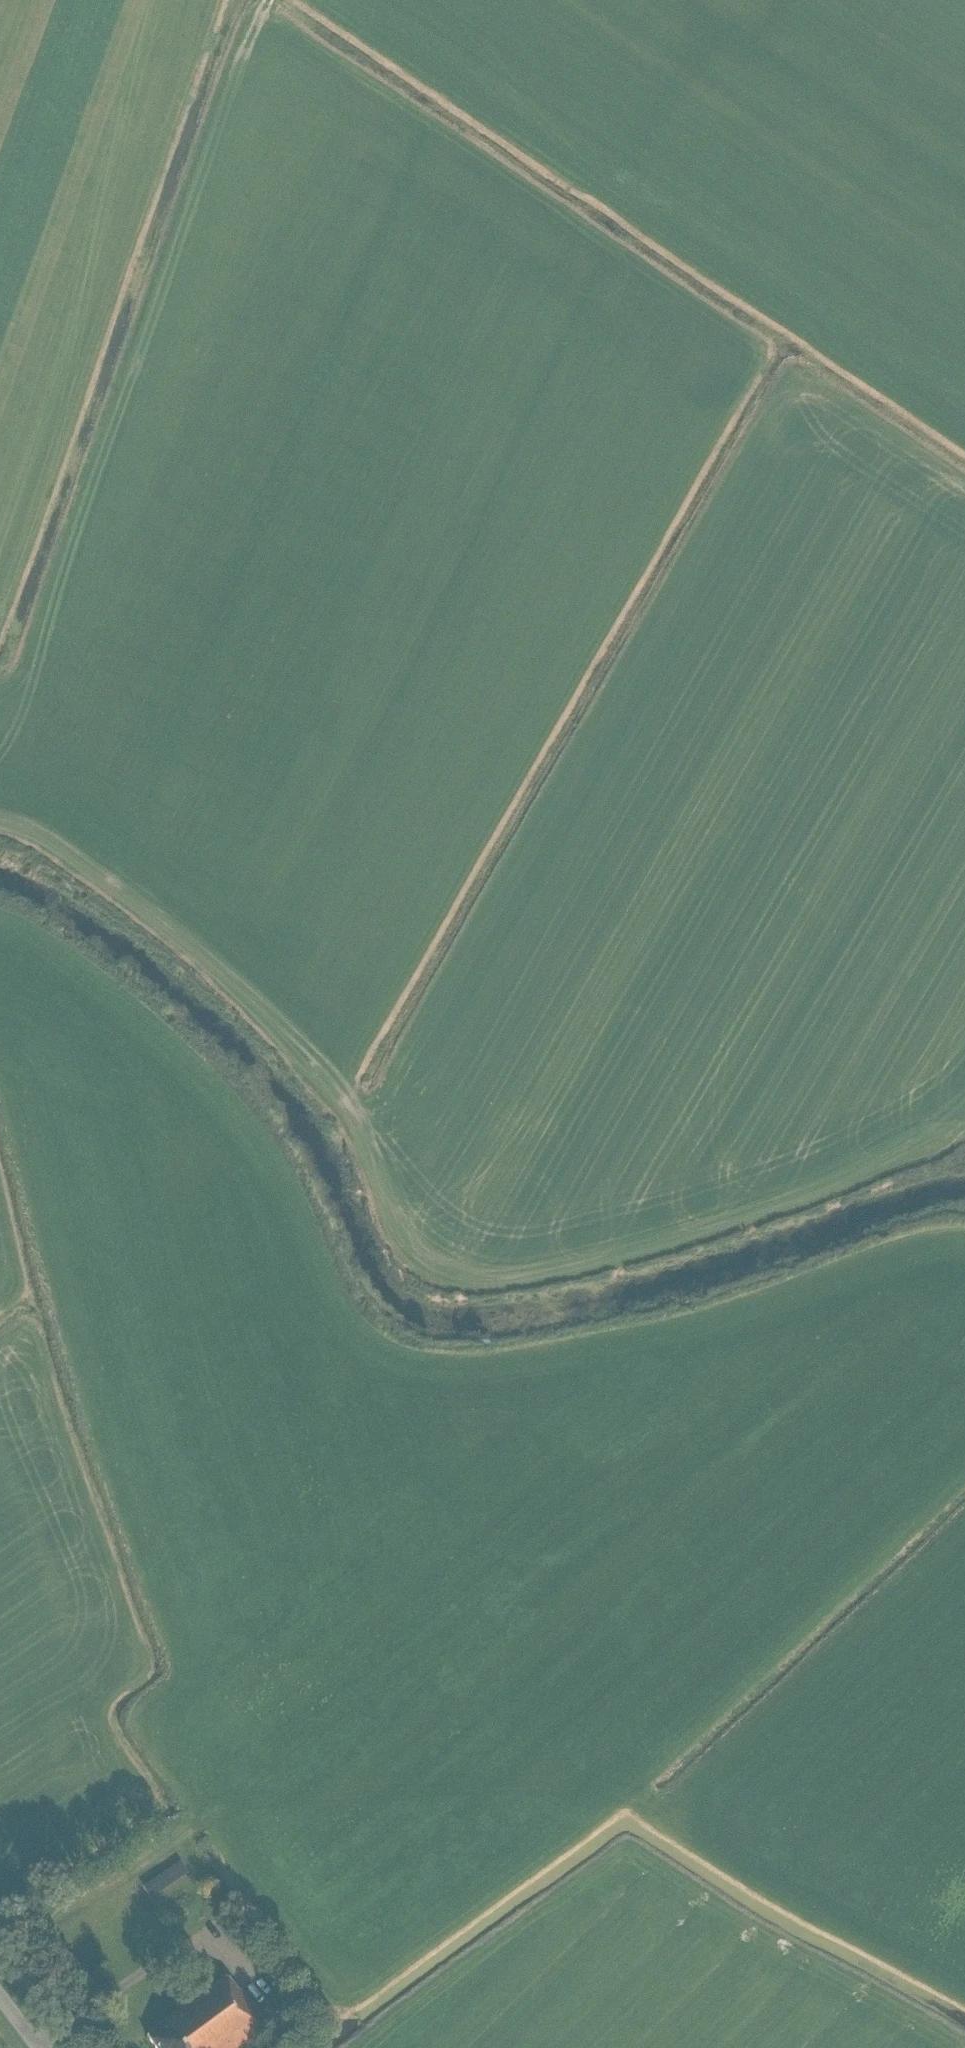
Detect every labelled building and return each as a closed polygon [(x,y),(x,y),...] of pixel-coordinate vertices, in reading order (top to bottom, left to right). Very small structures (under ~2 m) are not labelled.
[(272,2032),(241,1991),(238,1993),(226,1977),(147,2037),(155,2047),(250,2047),(272,2032)]
